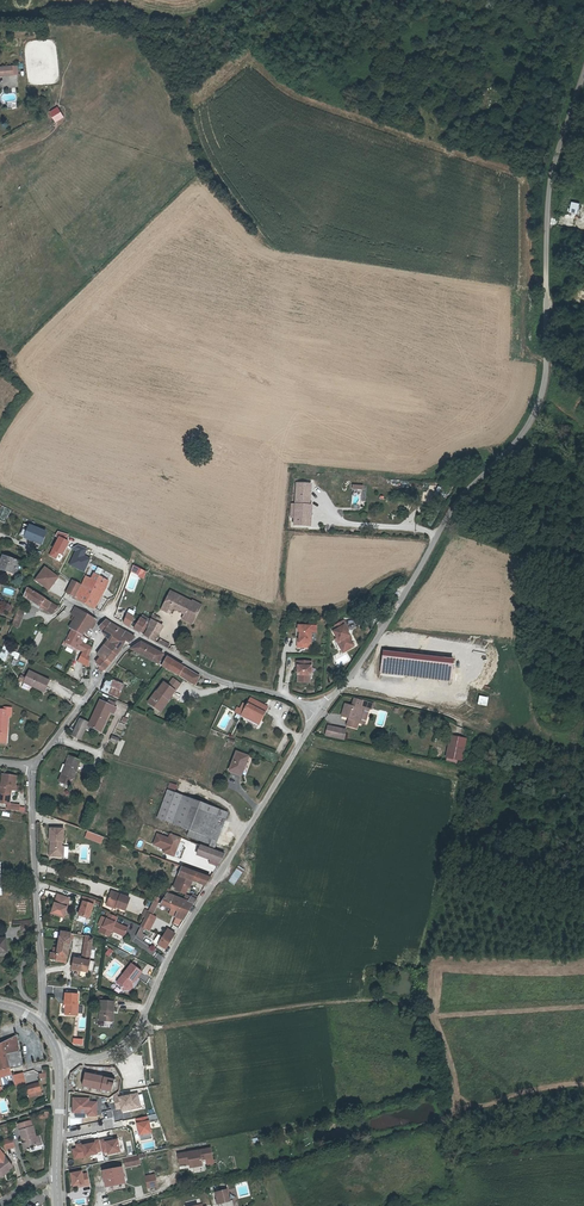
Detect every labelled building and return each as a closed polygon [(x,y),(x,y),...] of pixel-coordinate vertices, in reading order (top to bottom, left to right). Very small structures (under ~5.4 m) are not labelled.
[(0,68),(0,71),(0,76),(9,75),(7,67),(0,68)] [(54,123),(63,118),(57,106),(48,112),(54,123)] [(575,200),(566,199),(564,210),(573,211),(575,200)] [(292,499),(301,500),(301,497),(303,497),(303,487),(293,486),(292,499)] [(305,503),(301,503),(301,507),(296,507),(296,519),(302,519),(305,519),(305,503)] [(296,507),(292,506),(292,529),(302,529),(302,519),(296,519),(296,507)] [(43,533),(25,525),(20,537),(38,544),(43,533)] [(0,556),(0,570),(9,573),(12,565),(16,567),(17,563),(0,556)] [(49,590),(58,575),(43,565),(33,580),(49,590)] [(133,590),(138,577),(143,579),(146,570),(132,565),(125,587),(133,590)] [(68,590),(95,608),(110,580),(97,573),(93,577),(88,575),(84,583),(75,578),(68,590)] [(56,608),(24,590),(19,597),(36,607),(37,605),(42,607),(41,609),(48,613),(56,608)] [(164,599),(158,611),(166,616),(169,611),(181,617),(180,618),(186,621),(190,619),(193,613),(192,609),(188,607),(188,605),(169,595),(166,600),(164,599)] [(188,605),(188,607),(192,609),(193,613),(190,619),(186,621),(180,618),(179,621),(188,626),(197,610),(188,605)] [(73,618),(68,630),(67,631),(70,632),(80,638),(84,628),(88,619),(71,609),(68,614),(73,618)] [(20,613),(14,611),(7,628),(13,631),(20,613)] [(61,611),(51,620),(68,630),(73,618),(68,614),(61,611)] [(125,615),(120,623),(127,628),(130,619),(125,615)] [(160,620),(150,615),(148,621),(156,626),(160,620)] [(137,619),(147,625),(148,621),(138,616),(137,619)] [(94,622),(88,619),(84,628),(90,630),(94,622)] [(147,625),(137,619),(131,630),(138,634),(141,637),(145,630),(147,625)] [(99,635),(103,630),(106,625),(101,621),(99,623),(94,630),(99,635)] [(147,625),(145,630),(155,637),(160,629),(156,626),(148,621),(147,625)] [(103,630),(117,640),(121,633),(107,624),(106,625),(103,630)] [(332,646),(339,660),(349,655),(345,648),(344,644),(345,644),(343,638),(338,629),(331,633),(333,637),(329,639),(332,646)] [(99,635),(98,635),(104,639),(109,643),(104,650),(114,657),(123,644),(117,640),(103,630),(99,635)] [(145,630),(141,637),(152,643),(155,637),(145,630)] [(313,632),(295,631),(295,637),(296,637),(295,648),(293,648),(293,652),(302,654),(303,649),(306,649),(308,638),(313,639),(313,632)] [(81,654),(81,655),(87,658),(89,650),(81,646),(77,644),(80,638),(70,632),(63,647),(78,653),(79,652),(81,654)] [(121,633),(117,640),(123,644),(124,645),(125,646),(131,639),(121,633)] [(109,643),(104,639),(92,656),(97,660),(104,650),(109,643)] [(151,666),(157,656),(135,644),(131,646),(127,649),(124,652),(151,666)] [(0,653),(0,660),(4,661),(9,647),(3,645),(0,653)] [(339,660),(332,646),(331,647),(338,660),(339,660)] [(114,657),(104,650),(97,660),(92,666),(97,670),(94,674),(98,677),(114,657)] [(450,680),(452,656),(381,650),(379,674),(450,680)] [(75,663),(87,669),(86,660),(87,658),(81,655),(75,663)] [(163,659),(158,670),(174,678),(179,669),(163,659)] [(304,681),(305,667),(291,665),(290,670),(291,670),(290,679),(304,681)] [(195,679),(179,669),(174,678),(191,687),(193,685),(195,679)] [(27,684),(26,687),(40,693),(45,682),(25,672),(21,681),(27,684)] [(95,691),(113,698),(119,685),(104,679),(95,691)] [(163,703),(167,705),(173,696),(161,687),(155,694),(153,693),(144,706),(155,714),(163,703)] [(254,716),(259,718),(265,706),(248,698),(239,715),(251,720),(254,716)] [(113,707),(98,700),(84,725),(97,731),(106,713),(109,715),(113,707)] [(347,707),(343,718),(348,720),(352,721),(352,723),(357,724),(363,726),(368,710),(370,711),(372,706),(361,703),(353,701),(351,708),(347,707)] [(158,716),(167,705),(163,703),(155,714),(158,716)] [(83,723),(76,719),(68,731),(76,735),(83,723)] [(352,721),(348,720),(346,727),(356,730),(357,724),(352,723),(352,721)] [(336,738),(338,730),(326,726),(324,735),(336,738)] [(344,731),(338,730),(336,738),(342,739),(344,731)] [(442,762),(457,765),(462,742),(447,740),(442,762)] [(246,757),(234,752),(227,771),(239,776),(246,757)] [(62,764),(63,765),(57,782),(67,786),(76,761),(65,756),(62,764)] [(6,806),(8,791),(7,791),(8,788),(12,788),(13,778),(0,776),(0,795),(0,798),(0,805),(5,806),(6,806)] [(173,787),(167,785),(165,790),(171,793),(173,787)] [(224,814),(164,792),(154,820),(186,831),(193,834),(191,840),(206,846),(206,847),(211,849),(224,814)] [(45,857),(56,858),(57,848),(57,842),(59,842),(59,830),(44,829),(44,841),(45,841),(45,857)] [(193,834),(186,831),(184,837),(191,840),(193,834)] [(178,840),(167,836),(166,841),(154,837),(150,847),(162,852),(160,855),(171,859),(178,840)] [(221,856),(198,848),(193,857),(210,863),(217,866),(223,857),(221,856)] [(228,881),(234,885),(244,869),(238,865),(228,881)] [(203,889),(209,880),(181,869),(177,876),(180,878),(174,888),(173,891),(182,895),(185,889),(186,890),(190,883),(203,889)] [(180,878),(177,876),(171,887),(174,888),(180,878)] [(105,903),(113,907),(113,909),(122,913),(128,901),(110,893),(105,903)] [(65,900),(53,896),(47,916),(59,920),(65,900)] [(186,905),(164,896),(158,906),(175,914),(173,920),(181,923),(192,907),(186,905)] [(91,900),(79,897),(78,902),(79,902),(75,916),(85,919),(91,900)] [(191,897),(186,905),(192,907),(195,902),(195,901),(196,900),(191,897)] [(149,903),(143,915),(147,918),(154,905),(149,903)] [(99,928),(96,934),(105,937),(107,933),(119,939),(123,931),(111,925),(114,919),(106,914),(106,915),(103,920),(101,919),(99,918),(97,922),(95,926),(97,926),(99,928)] [(141,919),(149,924),(152,920),(147,918),(143,915),(141,919)] [(136,928),(145,933),(149,924),(141,919),(136,928)] [(25,933),(25,922),(7,922),(7,928),(15,928),(15,933),(25,933)] [(166,931),(155,947),(163,952),(173,936),(166,931)] [(62,964),(66,933),(56,933),(52,955),(47,954),(46,960),(51,961),(51,963),(62,964)] [(87,961),(89,942),(85,941),(86,936),(83,934),(79,960),(87,961)] [(87,961),(70,959),(69,972),(86,974),(87,961)] [(127,987),(130,983),(131,984),(139,974),(129,966),(115,986),(119,989),(120,993),(128,993),(127,987)] [(62,1008),(65,1008),(64,1019),(75,1019),(76,1009),(74,1008),(75,999),(62,998),(62,1008)] [(108,1013),(111,1013),(111,1004),(98,1004),(97,1024),(108,1024),(108,1013)] [(10,1069),(23,1066),(21,1051),(19,1051),(17,1035),(0,1043),(0,1071),(10,1069)] [(11,1075),(10,1069),(0,1071),(0,1078),(11,1075)] [(47,1084),(46,1069),(42,1070),(42,1073),(39,1074),(39,1082),(42,1091),(44,1091),(43,1085),(47,1084)] [(39,1074),(34,1070),(13,1076),(15,1087),(26,1085),(39,1082),(39,1074)] [(114,1078),(85,1072),(81,1085),(111,1092),(111,1090),(115,1091),(117,1083),(113,1082),(114,1078)] [(39,1082),(26,1085),(29,1098),(42,1095),(42,1091),(39,1082)] [(138,1093),(120,1097),(119,1092),(113,1096),(116,1110),(120,1109),(121,1112),(141,1108),(138,1093)] [(90,1100),(90,1098),(73,1097),(72,1113),(75,1113),(75,1117),(85,1117),(85,1114),(87,1114),(87,1116),(97,1116),(98,1101),(90,1100)] [(111,1109),(102,1112),(104,1119),(113,1116),(111,1109)] [(139,1136),(152,1133),(148,1116),(136,1119),(139,1136)] [(43,1145),(40,1135),(36,1136),(33,1126),(32,1126),(31,1120),(17,1124),(21,1140),(25,1139),(25,1142),(21,1143),(23,1150),(43,1145)] [(15,1147),(11,1137),(2,1140),(5,1150),(15,1147)] [(118,1139),(111,1140),(111,1138),(100,1140),(103,1153),(107,1153),(107,1155),(121,1152),(118,1139)] [(99,1140),(95,1140),(96,1142),(82,1145),(81,1143),(75,1144),(76,1148),(72,1149),(74,1160),(85,1158),(85,1157),(97,1154),(97,1152),(101,1151),(99,1140)] [(177,1154),(179,1165),(189,1163),(190,1168),(203,1166),(202,1160),(213,1159),(211,1148),(177,1154)] [(1,1178),(10,1172),(9,1170),(13,1167),(0,1149),(0,1177),(1,1178)] [(138,1155),(123,1159),(125,1168),(140,1164),(138,1155)] [(105,1187),(126,1183),(122,1166),(102,1170),(105,1187)] [(87,1173),(83,1174),(82,1171),(70,1173),(73,1187),(79,1185),(79,1187),(90,1185),(87,1173)] [(147,1189),(157,1187),(155,1174),(145,1176),(147,1189)] [(216,1205),(217,1205),(219,1205),(232,1205),(231,1202),(227,1203),(225,1192),(224,1192),(222,1184),(217,1185),(219,1193),(214,1195),(216,1205)]
